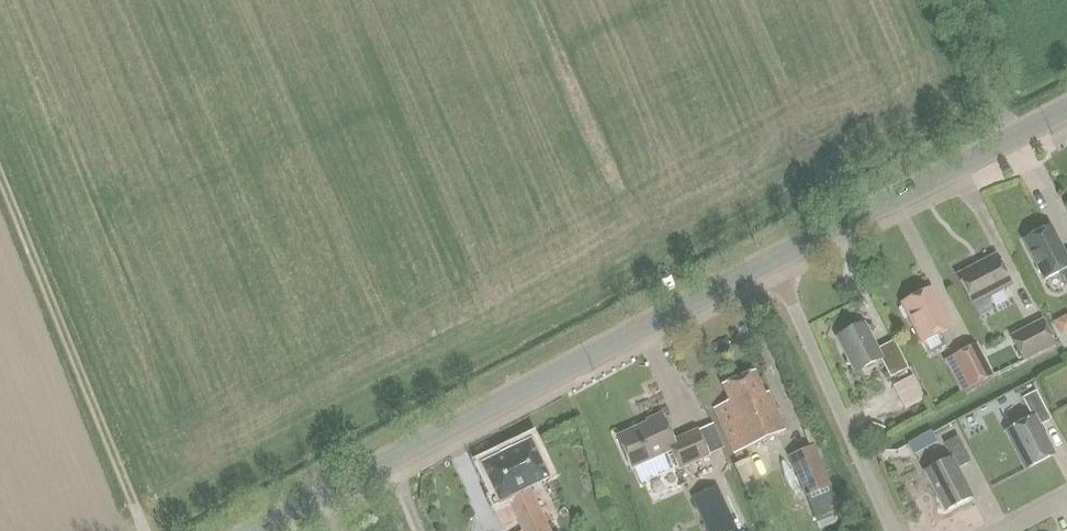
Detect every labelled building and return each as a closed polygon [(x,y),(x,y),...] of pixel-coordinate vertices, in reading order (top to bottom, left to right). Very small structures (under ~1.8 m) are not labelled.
[(1053,227),(1026,241),(1046,280),(1061,272),(1066,285),(1066,253),(1053,227)] [(1014,285),(998,255),(959,276),(975,305),(989,298),(1014,285)] [(904,304),(924,343),(940,335),(954,328),(934,288),(904,304)] [(989,298),(975,305),(980,316),(995,308),(989,298)] [(1045,320),(1014,336),(1026,359),(1057,342),(1045,320)] [(884,359),(893,378),(910,369),(896,341),(879,350),(873,338),(876,328),(860,323),(859,328),(839,338),(849,358),(847,365),(853,367),(857,373),(884,359)] [(940,335),(924,343),(929,354),(946,346),(940,335)] [(976,344),(955,355),(972,388),(993,377),(976,344)] [(999,375),(1024,363),(1017,348),(992,360),(999,375)] [(788,431),(771,393),(766,395),(756,371),(725,385),(733,403),(718,410),(737,454),(739,453),(742,452),(745,451),(788,431)] [(906,409),(928,399),(916,373),(894,383),(906,409)] [(1051,420),(1036,391),(1023,398),(1033,417),(1008,431),(1028,469),(1054,455),(1039,426),(1051,420)] [(650,423),(620,437),(635,469),(642,485),(680,467),(681,470),(710,457),(698,431),(676,441),(664,415),(649,421),(650,423)] [(869,429),(865,441),(879,446),(881,440),(884,434),(869,429)] [(931,431),(924,435),(930,447),(937,443),(937,442),(933,435),(931,431)] [(974,462),(961,437),(947,444),(954,458),(926,473),(946,512),(974,497),(959,469),(974,462)] [(487,467),(504,501),(493,507),(502,525),(515,518),(522,530),(551,530),(532,492),(535,490),(555,480),(536,442),(487,467)] [(815,447),(790,458),(806,497),(831,486),(815,447)] [(739,453),(737,454),(741,463),(748,459),(745,451),(742,452),(739,453)] [(736,530),(717,487),(691,499),(706,530),(735,530),(736,530)] [(816,520),(821,530),(839,522),(834,512),(816,520)]
